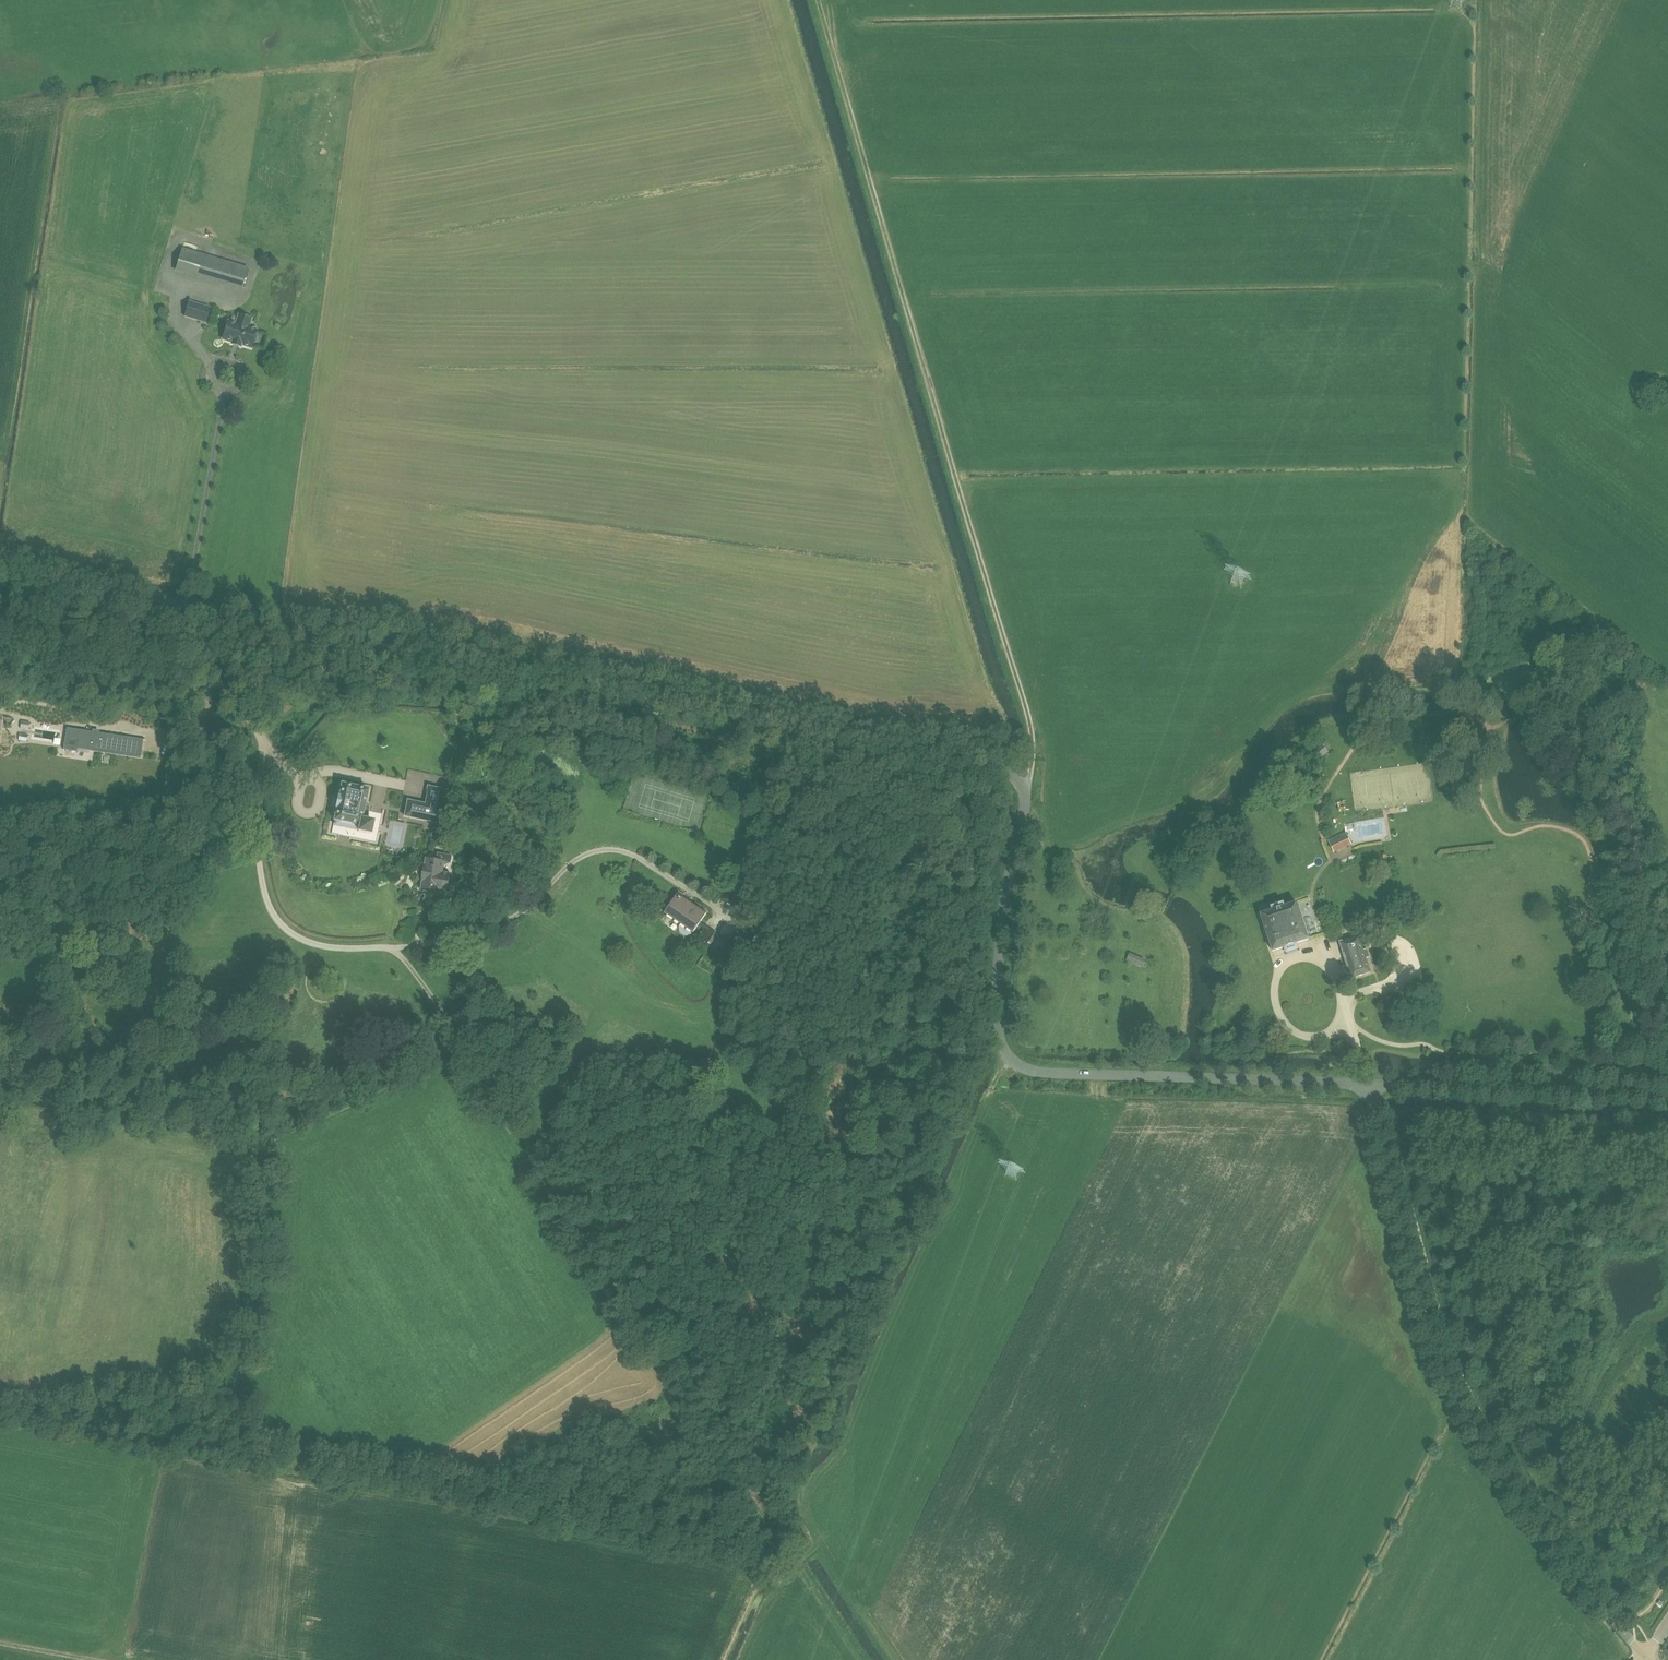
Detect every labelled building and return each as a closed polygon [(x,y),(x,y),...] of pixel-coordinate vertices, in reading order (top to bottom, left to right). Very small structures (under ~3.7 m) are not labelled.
[(176,270),(242,290),(248,269),(183,249),(176,270)] [(185,317),(206,323),(210,309),(189,303),(185,317)] [(223,340),(232,343),(232,344),(241,347),(241,345),(251,348),(252,343),(255,343),(257,337),(255,335),(256,331),(249,328),(251,320),(239,317),(236,325),(229,322),(223,340)] [(1539,696),(1549,703),(1556,692),(1546,685),(1539,696)] [(45,725),(37,723),(36,730),(44,732),(45,725)] [(71,729),(69,743),(78,745),(77,748),(90,749),(90,747),(124,752),(126,737),(71,729)] [(27,734),(19,732),(18,739),(26,741),(27,734)] [(1316,749),(1322,757),(1328,751),(1322,744),(1316,749)] [(336,807),(334,820),(359,825),(358,831),(371,833),(373,821),(367,820),(369,806),(364,805),(367,789),(341,784),(341,785),(338,797),(337,798),(336,806),(336,807)] [(425,804),(407,800),(404,816),(439,823),(446,790),(428,786),(425,804)] [(1327,840),(1334,852),(1351,844),(1345,832),(1327,840)] [(426,859),(422,888),(439,891),(439,890),(448,892),(451,874),(443,873),(445,863),(451,864),(452,856),(438,854),(437,860),(426,859)] [(666,912),(680,922),(695,931),(708,912),(679,892),(666,912)] [(453,911),(464,912),(466,897),(456,896),(453,911)] [(1259,913),(1272,952),(1309,939),(1296,901),(1284,905),(1283,902),(1270,906),(1271,909),(1259,913)] [(1307,914),(1315,912),(1313,905),(1305,908),(1307,914)] [(1316,920),(1309,923),(1312,929),(1318,927),(1316,920)] [(695,931),(680,922),(679,925),(679,928),(679,929),(679,931),(680,932),(681,934),(683,935),(685,936),(687,936),(690,935),(695,931)] [(738,936),(739,937),(750,945),(759,931),(747,922),(738,936)] [(696,940),(706,947),(715,932),(706,926),(696,940)] [(1339,941),(1351,979),(1371,973),(1366,958),(1369,957),(1367,949),(1363,949),(1358,935),(1339,941)]
